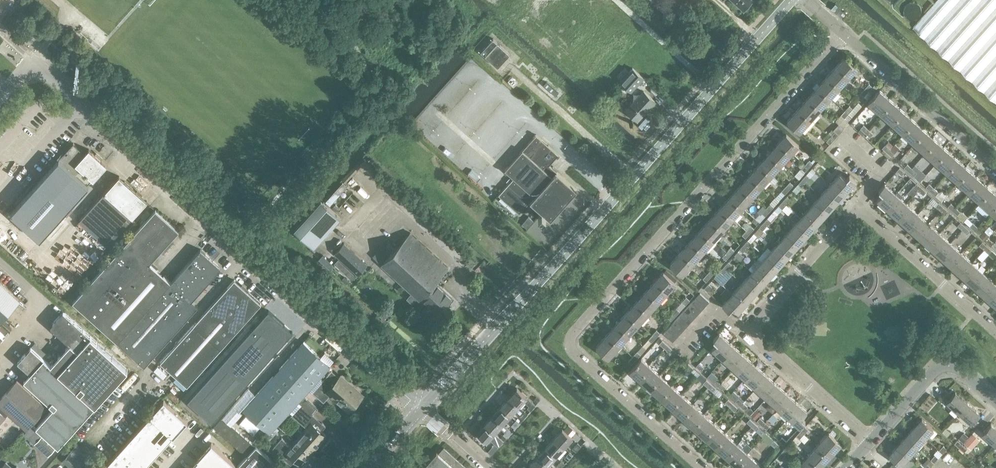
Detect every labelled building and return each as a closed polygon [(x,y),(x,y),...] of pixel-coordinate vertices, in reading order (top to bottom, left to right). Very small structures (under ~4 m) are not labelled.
[(744,9),(751,0),(734,0),(744,9)] [(935,2),(913,27),(995,102),(995,0),(937,0),(935,2)] [(836,2),(830,8),(842,20),(849,13),(836,2)] [(860,25),(856,30),(861,35),(865,30),(860,25)] [(498,66),(510,53),(493,38),(481,51),(498,66)] [(845,56),(835,67),(848,78),(858,67),(845,56)] [(633,67),(620,81),(631,91),(644,78),(633,67)] [(848,78),(835,67),(825,78),(838,89),(848,78)] [(518,81),(512,76),(508,80),(514,85),(518,81)] [(838,89),(825,78),(816,88),(829,100),(838,89)] [(871,94),(879,86),(875,83),(872,86),(869,83),(860,92),(864,96),(868,91),(871,94)] [(829,100),(816,88),(806,99),(819,110),(829,100)] [(638,121),(656,101),(644,89),(625,109),(638,121)] [(868,102),(879,112),(891,99),(879,89),(868,102)] [(819,110),(806,99),(797,110),(809,121),(819,110)] [(902,109),(891,99),(879,112),(890,121),(902,109)] [(852,115),(858,109),(855,106),(853,108),(849,105),(845,109),(852,115)] [(853,116),(852,115),(845,109),(843,112),(841,114),(835,121),(838,124),(842,127),(848,121),(850,119),(853,116)] [(912,118),(902,109),(890,121),(901,131),(912,118)] [(809,121),(797,110),(787,121),(800,132),(809,121)] [(923,128),(912,118),(901,131),(912,141),(923,128)] [(864,124),(860,128),(870,136),(873,133),(864,124)] [(870,136),(860,128),(858,131),(868,139),(870,136)] [(934,138),(923,128),(912,141),(923,150),(934,138)] [(826,141),(830,144),(838,134),(835,131),(826,141)] [(798,146),(799,145),(786,133),(776,144),(789,156),(798,146)] [(549,164),(559,154),(536,134),(505,169),(513,177),(498,194),(519,213),(530,201),(542,211),(538,215),(542,219),(546,215),(550,219),(577,189),(549,164)] [(945,147),(934,138),(923,150),(934,160),(945,147)] [(895,152),(891,148),(893,145),(888,141),(885,144),(882,147),(892,156),(895,152)] [(94,180),(107,165),(108,165),(89,149),(85,153),(74,143),(11,213),(41,240),(89,185),(88,184),(92,179),(94,180)] [(789,156),(776,144),(767,155),(779,166),(789,156)] [(956,157),(945,147),(934,160),(944,170),(956,157)] [(779,166),(767,155),(757,166),(770,177),(775,182),(778,179),(773,174),(779,166)] [(967,167),(956,157),(944,170),(955,180),(967,167)] [(805,172),(813,162),(809,159),(801,168),(800,168),(794,175),(799,179),(805,172)] [(917,172),(913,168),(907,163),(904,167),(910,172),(913,175),(917,172)] [(770,177),(757,166),(747,177),(760,188),(770,177)] [(978,177),(967,167),(955,180),(966,189),(978,177)] [(812,168),(798,183),(792,190),(796,193),(802,186),(810,177),(816,171),(812,168)] [(840,173),(830,184),(843,195),(856,180),(849,174),(846,178),(840,173)] [(77,280),(147,202),(148,201),(120,176),(49,254),(77,280)] [(760,188),(747,177),(738,188),(750,199),(760,188)] [(988,186),(978,177),(966,189),(977,199),(988,186)] [(333,204),(346,184),(341,180),(328,201),(333,204)] [(776,196),(779,200),(793,184),(790,181),(781,191),(781,190),(776,196)] [(926,191),(917,182),(914,186),(917,189),(914,194),(919,199),(926,191)] [(877,199),(888,209),(899,196),(885,183),(879,190),(882,193),(877,199)] [(830,184),(821,194),(834,206),(843,195),(830,184)] [(977,199),(988,209),(995,200),(995,193),(988,186),(977,199)] [(934,187),(931,191),(942,201),(945,197),(934,187)] [(750,199),(738,188),(728,198),(741,210),(750,199)] [(821,194),(811,205),(824,216),(834,206),(821,194)] [(787,195),(778,205),(782,208),(791,198),(787,195)] [(899,196),(888,209),(899,218),(910,206),(899,196)] [(741,210),(728,198),(718,209),(731,221),(741,210)] [(951,198),(946,204),(963,220),(967,216),(959,208),(959,209),(956,207),(958,205),(957,205),(956,204),(955,202),(954,201),(951,198)] [(988,209),(995,216),(995,200),(988,209)] [(337,215),(321,201),(295,230),(312,245),(337,215)] [(945,214),(948,210),(939,202),(936,205),(945,214)] [(765,215),(774,206),(770,203),(762,212),(765,215)] [(811,205),(802,215),(815,227),(824,216),(811,205)] [(910,206),(899,218),(909,228),(921,215),(910,206)] [(97,323),(151,262),(180,230),(156,208),(74,301),(97,323)] [(731,221),(718,209),(709,220),(721,231),(731,221)] [(529,214),(524,223),(529,226),(534,217),(529,214)] [(802,215),(800,217),(798,216),(794,221),(796,222),(792,226),(805,237),(815,227),(802,215)] [(921,215),(909,228),(920,238),(931,225),(921,215)] [(770,228),(767,225),(771,220),(767,217),(753,233),(758,237),(764,231),(762,230),(763,229),(766,232),(770,228)] [(721,231),(709,220),(699,231),(712,242),(721,231)] [(967,233),(970,230),(960,222),(957,225),(967,233)] [(970,225),(979,234),(982,230),(973,222),(970,225)] [(745,237),(754,228),(751,225),(742,234),(745,237)] [(931,225),(920,238),(931,247),(942,235),(931,225)] [(792,226),(783,237),(796,248),(805,237),(792,226)] [(712,242),(699,231),(689,242),(702,253),(712,242)] [(410,232),(390,254),(386,250),(377,260),(413,292),(407,298),(412,303),(418,297),(420,299),(422,297),(439,313),(452,298),(435,283),(449,267),(410,232)] [(942,235),(931,247),(941,257),(952,244),(942,235)] [(783,237),(781,239),(778,237),(773,242),(776,244),(773,247),(786,259),(796,248),(783,237)] [(744,251),(747,247),(751,242),(748,239),(743,244),(739,248),(743,252),(744,251)] [(989,253),(992,250),(982,241),(979,244),(989,253)] [(334,249),(333,251),(359,275),(368,264),(344,242),(336,251),(334,249)] [(702,253),(689,242),(680,252),(692,264),(702,253)] [(952,244),(941,257),(952,266),(963,254),(952,244)] [(735,249),(731,246),(727,251),(722,256),(726,259),(730,254),(735,249)] [(773,247),(764,258),(777,269),(786,259),(773,247)] [(201,249),(172,281),(118,341),(145,365),(198,305),(192,299),(216,273),(206,264),(211,258),(201,249)] [(692,264),(680,252),(670,264),(682,275),(692,264)] [(963,254),(952,266),(962,276),(974,263),(963,254)] [(777,269),(764,258),(761,261),(757,266),(754,268),(767,280),(777,269)] [(709,282),(708,283),(704,288),(708,291),(714,283),(717,286),(721,282),(719,281),(723,277),(721,276),(732,264),(728,261),(714,277),(714,276),(709,281),(709,282)] [(172,281),(151,262),(97,323),(118,341),(172,281)] [(974,263),(962,276),(973,285),(984,273),(974,263)] [(706,281),(715,271),(711,268),(703,278),(706,281)] [(754,268),(745,279),(758,290),(767,280),(754,268)] [(664,270),(654,281),(667,293),(676,282),(664,270)] [(984,273),(973,285),(984,295),(995,282),(984,273)] [(187,385),(261,303),(234,279),(161,362),(187,385)] [(745,279),(742,282),(735,290),(748,301),(758,290),(745,279)] [(22,301),(0,281),(0,325),(22,301)] [(667,293),(654,281),(644,292),(657,303),(667,293)] [(984,295),(994,304),(995,302),(995,283),(995,282),(984,295)] [(735,290),(732,293),(728,288),(725,292),(727,294),(724,296),(727,299),(722,304),(729,310),(732,306),(738,312),(748,301),(735,290)] [(657,303),(644,292),(635,303),(647,314),(657,303)] [(700,293),(696,297),(705,306),(709,301),(700,293)] [(682,301),(685,304),(690,299),(686,296),(682,301)] [(696,297),(692,302),(701,310),(705,306),(696,297)] [(692,302),(688,306),(697,315),(701,310),(692,302)] [(647,314),(635,303),(625,313),(638,325),(647,314)] [(688,306),(684,310),(693,319),(697,315),(688,306)] [(668,317),(671,320),(680,310),(676,307),(668,317)] [(212,422),(292,331),(269,310),(188,401),(212,422)] [(684,310),(680,315),(689,323),(693,319),(684,310)] [(72,344),(53,365),(97,405),(128,371),(64,312),(53,325),(53,327),(72,344)] [(638,325),(625,313),(615,324),(628,335),(638,325)] [(680,315),(676,319),(685,328),(689,323),(680,315)] [(676,319),(672,324),(681,332),(685,328),(676,319)] [(376,333),(382,326),(376,321),(371,328),(376,333)] [(628,335),(615,324),(606,335),(619,346),(628,335)] [(672,324),(668,328),(677,337),(681,332),(672,324)] [(673,341),(677,337),(668,328),(664,333),(673,341)] [(648,338),(652,342),(660,332),(656,329),(648,338)] [(717,342),(712,348),(723,357),(734,345),(719,332),(713,339),(717,342)] [(619,346),(606,335),(596,346),(609,357),(619,346)] [(672,348),(662,340),(659,343),(669,352),(672,348)] [(309,389),(320,376),(330,365),(304,342),(243,410),(247,413),(240,422),(253,434),(261,425),(270,433),(288,412),(298,402),(309,389)] [(734,345),(723,357),(723,358),(720,361),(726,366),(729,363),(733,367),(744,354),(734,345)] [(97,405),(53,365),(33,347),(19,362),(32,374),(25,381),(55,408),(37,427),(58,447),(97,405)] [(632,363),(641,354),(637,351),(628,360),(632,363)] [(744,354),(733,367),(744,376),(755,364),(744,354)] [(642,357),(630,370),(641,380),(653,367),(642,357)] [(691,371),(694,374),(693,376),(695,378),(700,373),(684,359),(681,363),(691,371)] [(696,366),(701,370),(704,366),(699,362),(696,366)] [(755,364),(744,376),(754,385),(765,373),(755,364)] [(653,367),(641,380),(652,389),(663,377),(653,367)] [(765,373),(754,385),(765,395),(776,382),(765,373)] [(331,386),(324,379),(320,376),(309,389),(322,401),(329,393),(349,411),(363,395),(341,375),(331,386)] [(674,387),(663,377),(652,389),(663,399),(674,387)] [(716,378),(713,381),(723,390),(726,386),(716,378)] [(716,387),(706,379),(703,382),(713,391),(716,387)] [(0,399),(0,423),(9,413),(26,429),(47,406),(18,380),(0,399)] [(776,382),(765,395),(775,404),(786,392),(776,382)] [(517,387),(509,396),(519,405),(524,400),(529,405),(527,407),(530,410),(536,404),(517,387)] [(685,396),(674,387),(663,399),(674,409),(685,396)] [(941,396),(954,407),(949,411),(955,416),(959,411),(967,402),(955,391),(951,396),(945,391),(941,396)] [(786,392),(775,404),(786,413),(797,401),(786,392)] [(736,393),(732,398),(744,409),(748,406),(738,397),(739,396),(736,393)] [(519,405),(509,396),(501,405),(511,414),(519,405)] [(696,406),(685,396),(674,409),(685,418),(696,406)] [(734,410),(737,407),(728,398),(725,402),(734,410)] [(164,399),(102,467),(143,467),(172,436),(174,437),(174,436),(187,421),(188,421),(164,399)] [(797,401),(786,413),(786,414),(784,417),(788,421),(791,418),(800,426),(806,420),(802,417),(807,411),(797,401)] [(302,404),(301,405),(298,402),(288,412),(292,415),(306,428),(298,437),(296,439),(313,454),(315,451),(318,448),(317,447),(327,436),(310,421),(315,415),(302,404)] [(980,413),(967,402),(959,411),(975,425),(979,421),(975,418),(980,413)] [(511,414),(501,405),(493,414),(503,423),(511,414)] [(706,415),(696,406),(685,418),(695,428),(706,415)] [(503,423),(493,414),(485,423),(495,432),(500,427),(505,432),(503,434),(506,437),(511,431),(508,428),(509,428),(503,423)] [(717,425),(706,415),(695,428),(706,437),(717,425)] [(246,456),(256,445),(223,417),(214,427),(246,456)] [(757,420),(766,429),(769,425),(760,417),(757,420)] [(756,430),(759,426),(750,418),(746,421),(756,430)] [(933,428),(922,418),(913,427),(925,438),(928,434),(932,437),(937,432),(933,428)] [(495,432),(485,423),(477,432),(487,441),(495,432)] [(994,443),(995,441),(995,428),(991,423),(982,432),(994,443)] [(728,435),(717,425),(706,437),(717,447),(728,435)] [(796,435),(799,438),(804,442),(809,437),(804,433),(808,429),(805,425),(796,435)] [(925,438),(913,427),(905,436),(917,447),(919,449),(923,445),(920,442),(925,438)] [(562,428),(554,437),(564,446),(573,437),(562,428)] [(789,438),(787,436),(784,434),(782,436),(779,434),(776,431),(772,435),(783,445),(787,441),(789,438)] [(829,431),(819,442),(832,454),(842,443),(829,431)] [(43,434),(35,443),(49,456),(57,447),(43,434)] [(962,434),(959,438),(964,443),(967,439),(962,434)] [(739,444),(728,435),(717,447),(728,457),(739,444)] [(917,447),(905,436),(897,445),(908,456),(913,460),(915,459),(912,456),(914,454),(912,452),(917,447)] [(495,449),(503,440),(500,437),(492,446),(495,449)] [(554,437),(546,446),(556,455),(564,446),(554,437)] [(313,454),(296,439),(290,446),(282,438),(273,449),(283,458),(287,453),(301,465),(309,456),(310,457),(313,454)] [(776,447),(779,444),(774,439),(771,443),(776,447)] [(963,453),(963,452),(967,448),(958,439),(955,443),(959,447),(958,448),(963,453)] [(819,442),(809,453),(822,464),(832,454),(819,442)] [(239,464),(215,443),(192,467),(234,467),(239,464)] [(63,461),(71,467),(78,467),(90,455),(78,444),(63,461)] [(750,454),(739,444),(728,457),(738,466),(750,454)] [(235,467),(274,467),(277,464),(256,445),(246,456),(235,467)] [(908,456),(897,445),(888,454),(900,465),(908,456)] [(423,466),(425,467),(468,467),(444,446),(439,452),(437,450),(423,466)] [(546,446),(538,454),(548,464),(556,455),(546,446)] [(785,447),(776,457),(780,460),(789,450),(785,447)] [(106,460),(96,451),(92,456),(99,462),(93,467),(99,467),(106,460)] [(800,464),(805,467),(819,467),(822,464),(809,453),(800,464)] [(530,463),(536,467),(545,467),(548,464),(538,454),(530,463)] [(750,454),(738,466),(740,467),(757,467),(761,464),(750,454)] [(923,467),(929,467),(938,457),(935,454),(923,467)]
